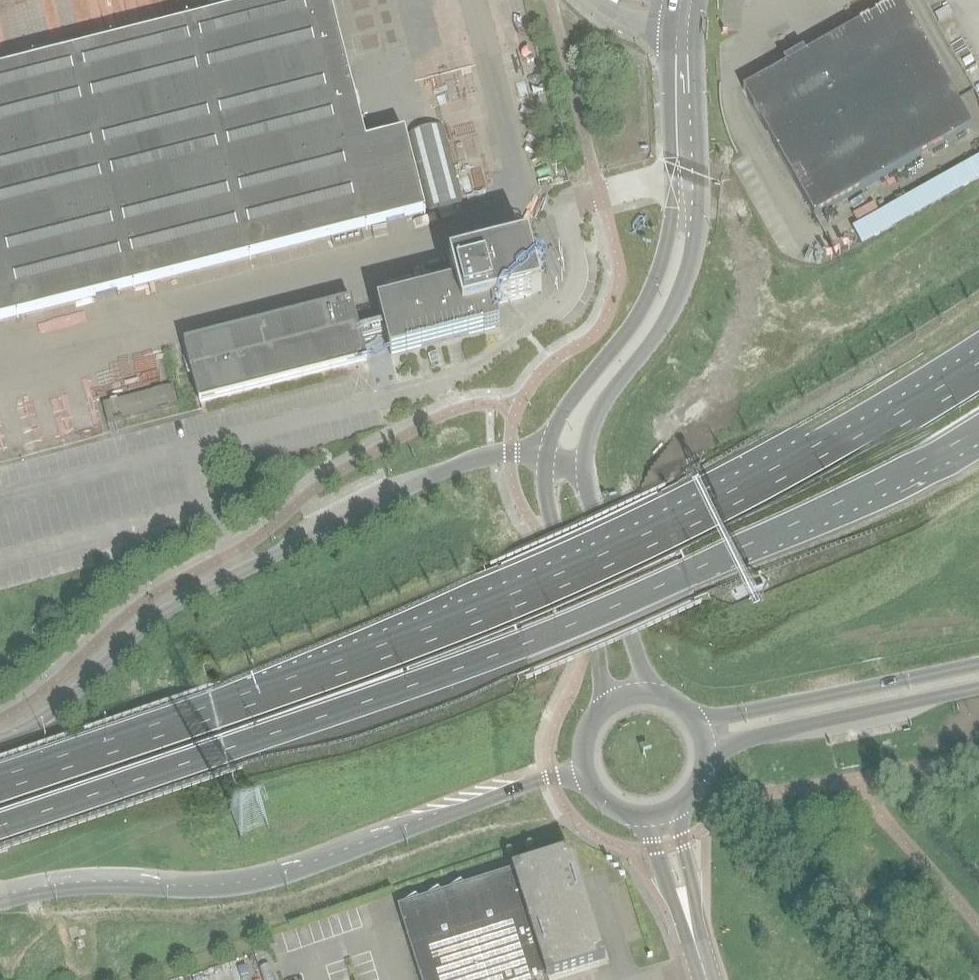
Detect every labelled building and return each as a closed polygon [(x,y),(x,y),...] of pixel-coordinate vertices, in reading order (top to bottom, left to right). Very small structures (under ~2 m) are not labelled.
[(0,71),(0,321),(425,213),(405,133),(366,143),(329,0),(278,0),(267,3),(266,0),(225,0),(228,13),(0,71)] [(972,128),(956,100),(900,1),(742,90),(813,216),(972,128)] [(978,182),(978,160),(858,224),(867,241),(978,182)] [(541,295),(529,245),(450,265),(452,276),(438,279),(440,290),(378,306),(382,325),(358,331),(351,303),(185,345),(200,403),(366,361),(361,343),(385,336),(390,356),(500,328),(495,307),(541,295)] [(103,404),(107,423),(176,406),(171,386),(103,404)] [(600,962),(566,855),(398,908),(405,931),(420,979),(547,979),(600,962)]
